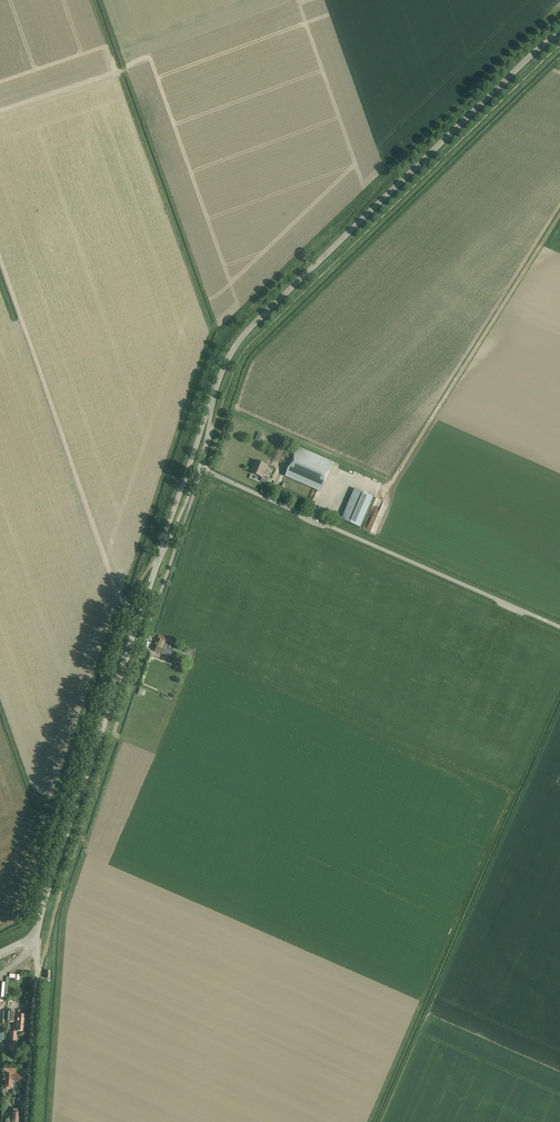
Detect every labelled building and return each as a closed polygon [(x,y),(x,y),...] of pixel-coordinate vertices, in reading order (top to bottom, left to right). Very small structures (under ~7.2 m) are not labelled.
[(298,447),(285,477),(321,492),(334,463),(298,447)] [(269,484),(271,480),(269,479),(263,476),(268,465),(256,460),(251,473),(262,478),(261,481),(267,484),(267,483),(269,484)] [(347,512),(346,513),(346,514),(351,516),(352,514),(353,515),(360,498),(352,495),(345,511),(347,512)] [(332,510),(336,502),(327,497),(323,506),(332,510)] [(154,651),(161,654),(164,655),(168,643),(174,645),(174,642),(163,638),(163,641),(157,638),(154,646),(156,647),(154,651)] [(7,1022),(14,1022),(24,1023),(24,1014),(15,1014),(15,1011),(8,1011),(7,1022)] [(13,1028),(13,1032),(17,1032),(17,1031),(23,1032),(24,1023),(14,1022),(13,1028)] [(17,1068),(11,1068),(4,1067),(4,1071),(6,1071),(5,1087),(6,1087),(6,1089),(10,1089),(10,1087),(11,1087),(12,1080),(24,1081),(24,1075),(16,1075),(17,1068)] [(6,1121),(18,1121),(20,1109),(13,1109),(12,1117),(9,1117),(6,1119),(6,1121)]
